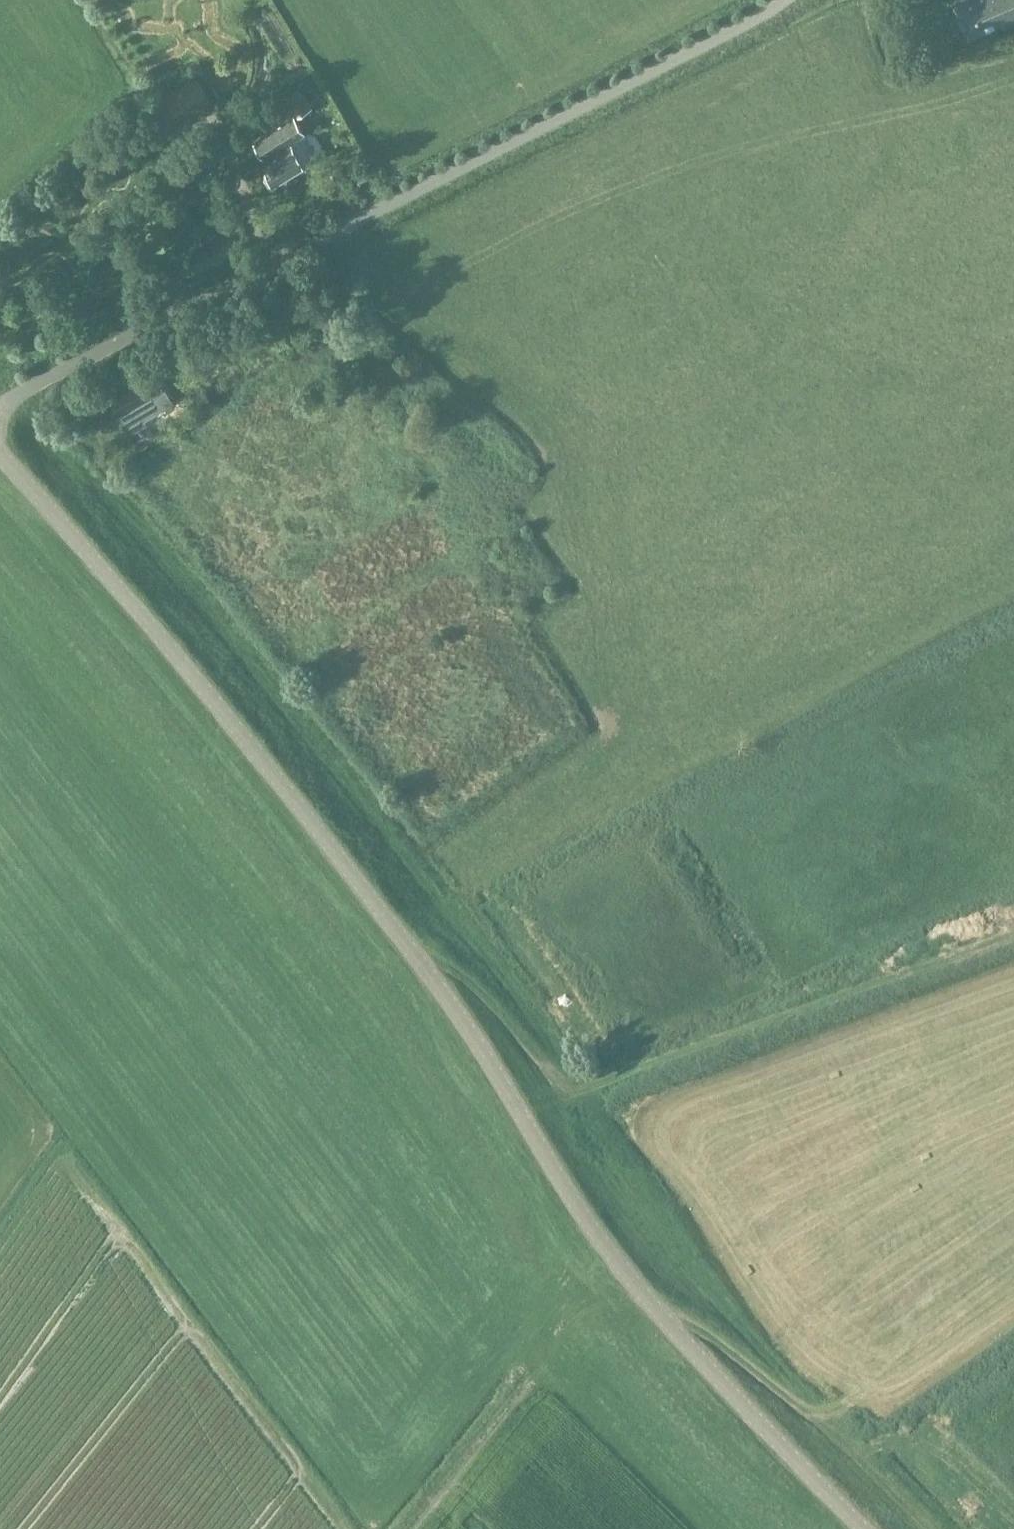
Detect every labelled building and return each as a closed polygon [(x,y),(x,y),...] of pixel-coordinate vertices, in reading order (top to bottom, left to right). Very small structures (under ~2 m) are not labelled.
[(954,1),(969,36),(1002,21),(1005,27),(1013,22),(1013,0),(956,0),(954,1)] [(172,127),(211,103),(196,79),(157,102),(172,127)] [(293,116),(292,115),(295,113),(297,117),(313,107),(300,86),(256,113),(266,130),(267,129),(268,131),(254,139),(266,159),(262,161),(267,169),(266,170),(264,175),(268,182),(274,183),(275,185),(307,166),(293,143),(305,135),(293,116)] [(363,160),(351,165),(359,181),(370,175),(363,160)] [(114,392),(99,401),(111,420),(120,414),(125,423),(137,415),(134,410),(167,391),(162,383),(166,381),(164,377),(171,372),(162,357),(124,381),(123,378),(111,386),(114,392)]
